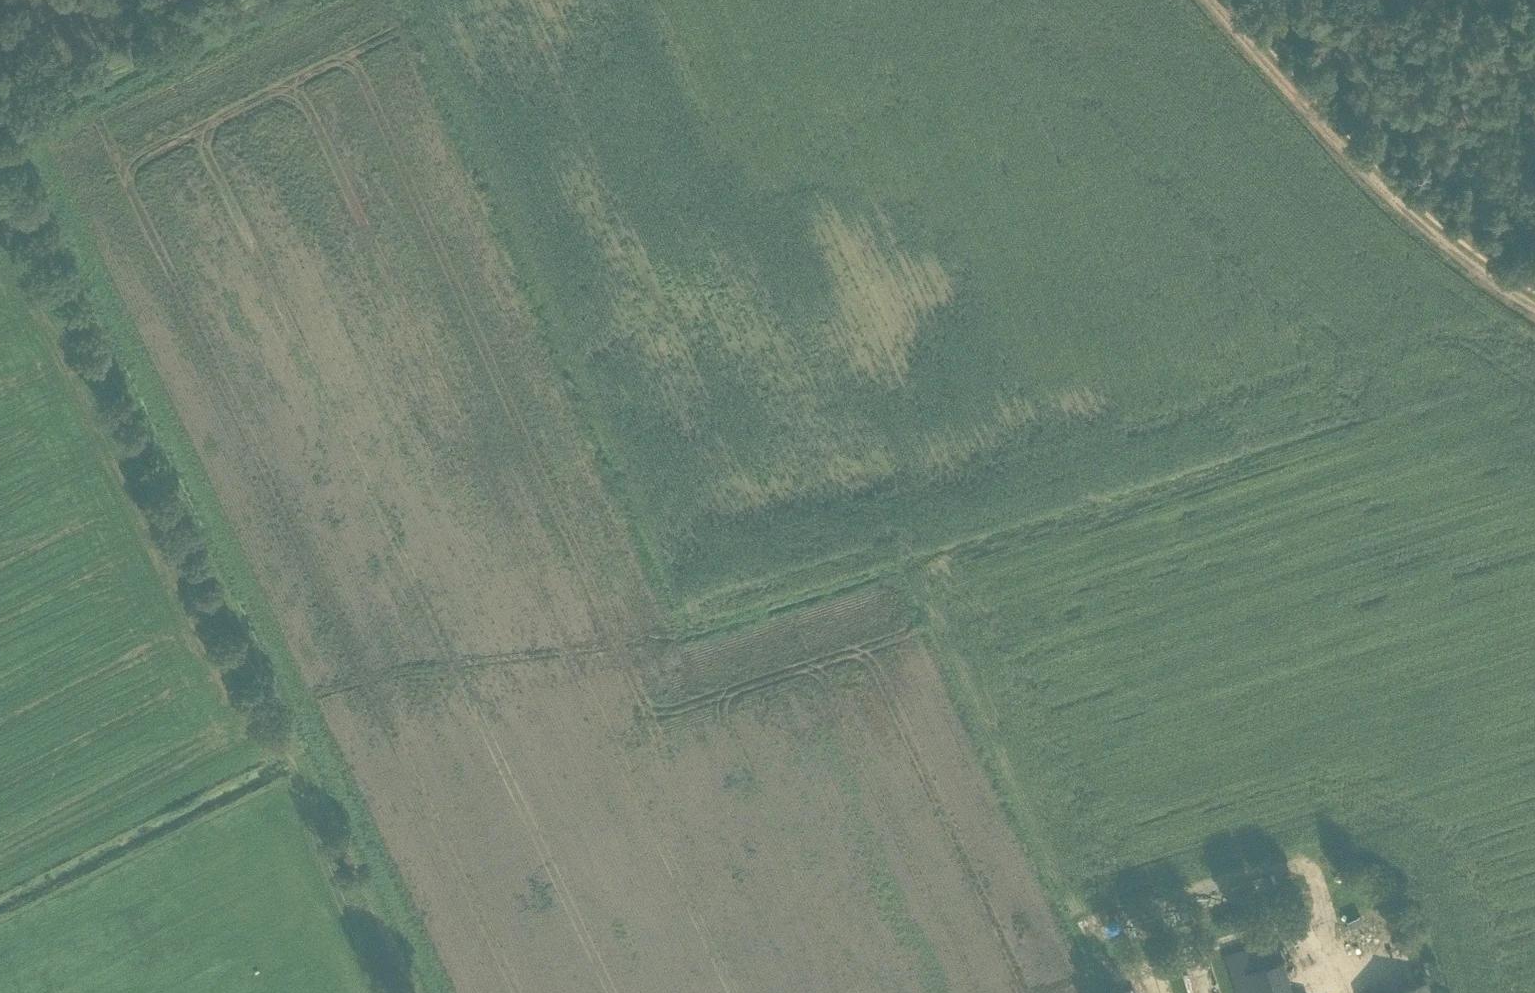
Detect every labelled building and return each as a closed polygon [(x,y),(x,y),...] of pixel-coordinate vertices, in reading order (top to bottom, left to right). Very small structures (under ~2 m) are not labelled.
[(1427,981),(1390,992),(1430,992),(1427,981)]
